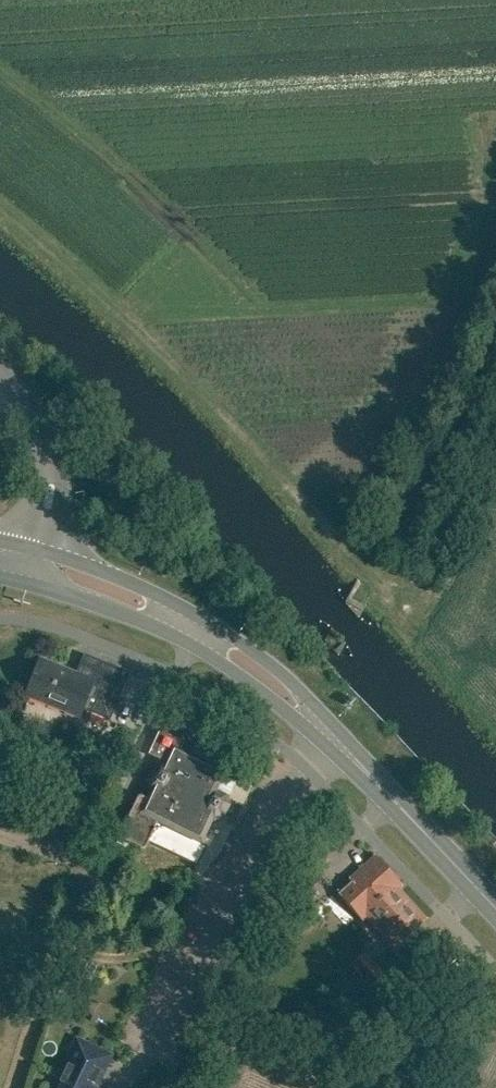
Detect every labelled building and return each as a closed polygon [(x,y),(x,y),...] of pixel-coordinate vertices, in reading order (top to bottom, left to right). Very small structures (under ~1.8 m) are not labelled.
[(44,663),(30,697),(79,717),(82,710),(110,721),(130,673),(84,655),(76,675),(44,663)] [(138,796),(118,838),(144,851),(157,823),(201,844),(212,820),(214,821),(216,820),(223,817),(229,805),(227,798),(226,796),(216,791),(225,773),(179,750),(182,744),(159,733),(149,755),(164,762),(162,765),(161,764),(159,765),(152,768),(146,781),(148,788),(148,790),(150,791),(146,799),(138,796)] [(377,859),(337,895),(360,919),(366,914),(397,948),(424,923),(393,889),(399,883),(377,859)] [(386,976),(365,953),(350,967),(371,990),(386,976)] [(93,1085),(106,1058),(78,1044),(57,1087),(94,1087),(93,1085)]
